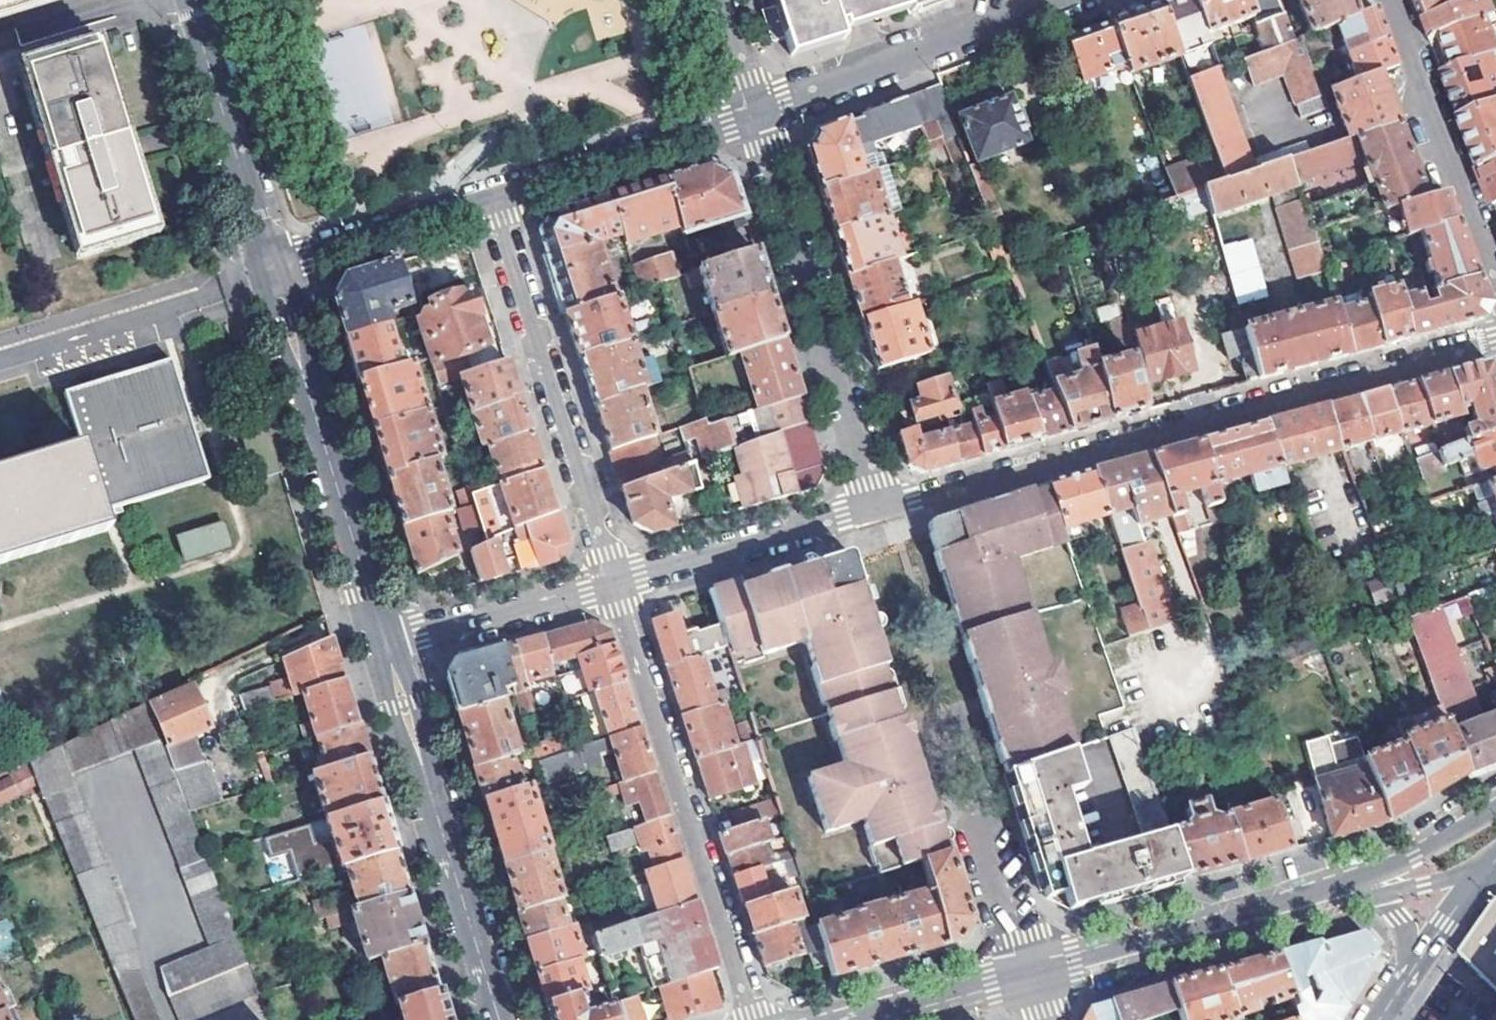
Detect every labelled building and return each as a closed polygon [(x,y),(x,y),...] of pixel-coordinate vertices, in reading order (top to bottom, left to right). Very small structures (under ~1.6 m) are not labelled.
[(28,0),(0,0),(0,9),(28,0)] [(789,52),(792,53),(842,35),(839,22),(841,21),(844,20),(846,25),(908,4),(907,0),(773,0),(783,34),(785,40),(787,46),(789,52)] [(908,4),(909,10),(937,0),(907,0),(908,4)] [(1160,5),(1179,56),(1188,81),(1216,69),(1219,68),(1206,36),(1193,0),(1172,0),(1167,2),(1160,5)] [(1206,36),(1253,18),(1246,0),(1193,0),(1206,36)] [(1253,18),(1266,50),(1293,40),(1278,0),(1246,0),(1253,18)] [(1309,33),(1336,23),(1356,16),(1350,0),(1297,0),(1309,33)] [(1417,5),(1431,43),(1443,38),(1489,21),(1495,19),(1495,0),(1415,0),(1417,5)] [(1120,20),(1110,23),(1126,66),(1129,75),(1179,56),(1160,5),(1120,20)] [(1356,16),(1336,23),(1344,47),(1340,47),(1341,53),(1347,51),(1385,38),(1383,31),(1375,9),(1356,16)] [(625,36),(624,14),(592,14),(592,37),(625,36)] [(1443,38),(1456,71),(1495,57),(1495,39),(1489,21),(1443,38)] [(1110,23),(1066,41),(1082,83),(1126,66),(1110,23)] [(36,279),(153,241),(126,148),(89,25),(26,45),(19,27),(0,33),(0,158),(36,279)] [(1242,59),(1253,85),(1279,75),(1285,78),(1300,118),(1326,108),(1300,38),(1293,40),(1266,50),(1242,59)] [(1394,60),(1385,38),(1347,51),(1355,75),(1351,76),(1353,82),(1379,73),(1397,66),(1394,60)] [(1462,122),(1495,109),(1495,57),(1456,71),(1445,76),(1458,113),(1462,122)] [(1214,153),(1225,181),(1255,170),(1216,69),(1188,81),(1214,153)] [(1353,82),(1330,89),(1348,138),(1397,121),(1394,113),(1379,73),(1353,82)] [(923,91),(936,122),(951,116),(938,84),(923,91)] [(957,115),(976,162),(1028,143),(1009,97),(1006,98),(1002,84),(983,91),(986,105),(957,115)] [(924,141),(941,135),(936,122),(923,91),(906,97),(918,129),(924,141)] [(806,147),(820,188),(871,172),(887,167),(878,143),(918,129),(906,97),(827,127),(814,132),(806,147)] [(1480,171),(1495,166),(1495,109),(1462,122),(1477,163),(1480,171)] [(1410,157),(1397,121),(1348,138),(1287,159),(1296,182),(1364,160),(1378,196),(1372,197),(1368,187),(1304,207),(1311,229),(1337,222),(1385,208),(1425,196),(1422,190),(1410,157)] [(926,149),(924,155),(946,147),(941,135),(924,141),(926,149)] [(1214,153),(1165,170),(1171,185),(1176,198),(1225,181),(1214,153)] [(1211,209),(1213,215),(1273,196),(1298,279),(1324,271),(1320,259),(1311,229),(1304,207),(1296,182),(1287,159),(1255,170),(1225,181),(1205,188),(1211,209)] [(731,178),(709,164),(666,178),(681,228),(681,234),(742,214),(739,203),(731,178)] [(1493,204),(1495,203),(1495,166),(1480,171),(1491,198),(1493,204)] [(831,225),(834,233),(887,216),(901,212),(896,196),(881,201),(871,172),(820,188),(831,225)] [(626,243),(681,228),(666,178),(655,181),(611,195),(623,234),(626,243)] [(977,185),(991,220),(1001,215),(987,181),(977,185)] [(1171,185),(1158,189),(1162,202),(1176,198),(1171,185)] [(1157,204),(1164,224),(1211,209),(1205,188),(1176,198),(1162,202),(1157,204)] [(1425,196),(1385,208),(1388,218),(1405,214),(1407,224),(1403,224),(1406,231),(1409,230),(1412,234),(1422,232),(1457,222),(1451,207),(1446,193),(1425,196)] [(548,214),(539,231),(547,256),(598,241),(623,234),(611,195),(603,197),(548,214)] [(841,255),(848,276),(894,262),(900,260),(887,216),(834,233),(841,255)] [(1335,255),(1344,253),(1337,222),(1311,229),(1320,259),(1335,255)] [(1431,263),(1424,265),(1428,276),(1433,275),(1437,289),(1478,277),(1461,232),(1457,222),(1422,232),(1431,263)] [(195,236),(197,242),(208,238),(206,232),(195,236)] [(1222,248),(1238,306),(1267,298),(1250,240),(1222,248)] [(598,241),(547,256),(563,305),(566,313),(615,298),(598,241)] [(685,273),(689,287),(702,283),(712,312),(769,294),(762,273),(755,251),(685,273)] [(634,267),(640,289),(660,283),(659,281),(678,275),(672,255),(634,267)] [(1330,292),(1344,288),(1335,255),(1320,259),(1324,271),(1330,292)] [(347,276),(333,297),(346,337),(390,323),(387,312),(411,305),(398,260),(357,273),(347,276)] [(850,285),(862,322),(908,307),(894,262),(848,276),(850,285)] [(1417,294),(1414,282),(1396,287),(1410,337),(1438,330),(1482,318),(1489,304),(1478,277),(1437,289),(1417,294)] [(1386,344),(1410,337),(1396,287),(1368,294),(1371,303),(1382,345),(1386,344)] [(480,315),(472,289),(430,303),(431,309),(421,313),(419,320),(438,384),(460,377),(472,373),(466,354),(486,347),(476,317),(480,315)] [(739,351),(782,337),(776,318),(769,294),(712,312),(721,342),(706,346),(711,361),(730,354),(739,351)] [(615,298),(566,313),(577,348),(580,356),(632,340),(618,297),(615,298)] [(1352,353),(1382,345),(1371,303),(1342,310),(1341,306),(1334,307),(1347,354),(1352,353)] [(865,330),(878,370),(931,356),(917,305),(908,307),(862,322),(865,330)] [(1334,307),(1333,305),(1245,329),(1258,379),(1307,365),(1347,354),(1334,307)] [(1122,318),(1111,320),(1119,349),(1130,348),(1122,318)] [(390,323),(346,337),(350,350),(358,379),(403,366),(390,323)] [(1150,385),(1192,373),(1178,325),(1137,335),(1150,385)] [(1245,329),(1223,336),(1229,358),(1236,358),(1243,366),(1247,383),(1258,379),(1245,329)] [(739,351),(758,409),(801,396),(792,368),(782,337),(739,351)] [(632,340),(580,356),(592,395),(594,404),(642,389),(647,387),(632,340)] [(1097,368),(1093,351),(1077,354),(1081,371),(1078,377),(1065,379),(1059,360),(1047,363),(1057,391),(1071,431),(1076,430),(1111,422),(1097,368)] [(704,421),(706,426),(749,413),(730,354),(711,361),(687,368),(704,421)] [(1144,412),(1148,410),(1133,359),(1097,368),(1111,422),(1144,412)] [(1473,424),(1465,426),(1466,430),(1469,438),(1495,428),(1495,378),(1490,360),(1448,372),(1461,415),(1469,413),(1467,409),(1472,408),(1479,428),(1475,429),(1473,424)] [(460,377),(471,412),(518,397),(516,389),(508,362),(472,373),(460,377)] [(110,533),(103,512),(113,509),(208,480),(191,421),(172,363),(67,395),(83,448),(0,473),(0,566),(110,533)] [(403,366),(358,379),(365,402),(373,427),(428,411),(414,363),(403,366)] [(1419,381),(1433,423),(1461,415),(1448,372),(1442,374),(1419,381)] [(909,404),(916,423),(955,412),(947,378),(918,388),(922,400),(909,404)] [(1387,389),(1401,432),(1433,423),(1419,381),(1412,383),(1387,389)] [(1001,383),(988,387),(996,415),(1006,449),(1034,441),(1040,440),(1026,395),(1024,389),(1018,392),(1018,397),(1006,400),(1001,383)] [(642,389),(594,404),(607,443),(610,451),(653,437),(657,435),(642,389)] [(1357,398),(1373,440),(1401,432),(1387,389),(1381,391),(1357,398)] [(1071,431),(1057,391),(1034,399),(1031,394),(1026,395),(1040,440),(1063,433),(1071,431)] [(704,421),(679,429),(684,443),(693,441),(698,439),(704,459),(732,449),(734,448),(727,426),(738,423),(744,427),(764,420),(761,416),(771,413),(775,423),(778,422),(780,432),(809,423),(808,417),(801,396),(758,409),(749,413),(706,426),(704,421)] [(471,412),(483,446),(489,444),(530,432),(527,424),(518,397),(471,412)] [(1328,406),(1343,448),(1373,440),(1357,398),(1352,400),(1328,406)] [(1318,409),(1265,424),(1282,466),(1343,448),(1328,406),(1318,409)] [(981,409),(971,412),(975,424),(984,456),(1002,450),(1006,449),(996,415),(985,420),(981,409)] [(428,411),(373,427),(380,451),(388,475),(435,462),(442,459),(428,411)] [(815,487),(825,472),(809,423),(780,432),(739,447),(747,473),(740,477),(736,479),(743,507),(776,498),(815,487)] [(984,456),(975,424),(949,431),(956,463),(979,457),(984,456)] [(1202,442),(1219,501),(1227,499),(1223,482),(1282,466),(1265,424),(1233,433),(1202,442)] [(1410,461),(1416,476),(1422,474),(1423,479),(1447,471),(1444,465),(1467,457),(1476,461),(1479,472),(1494,468),(1495,472),(1495,428),(1469,438),(1442,449),(1410,461)] [(901,442),(909,467),(920,473),(927,471),(918,441),(914,430),(898,435),(901,442)] [(1469,438),(1466,430),(1438,439),(1442,449),(1469,438)] [(956,463),(949,431),(918,441),(927,471),(950,465),(956,463)] [(489,444),(501,484),(542,471),(536,451),(530,432),(489,444)] [(653,437),(610,451),(619,480),(622,487),(678,468),(674,456),(660,459),(653,437)] [(1438,439),(1407,451),(1410,461),(1442,449),(1438,439)] [(694,463),(699,461),(693,441),(684,443),(686,452),(690,464),(694,463)] [(1172,514),(1178,533),(1188,531),(1177,495),(1199,489),(1205,507),(1219,501),(1202,442),(1177,448),(1150,455),(1172,514)] [(739,447),(734,448),(732,449),(740,477),(747,473),(739,447)] [(690,464),(686,452),(674,456),(678,468),(690,464)] [(1346,456),(1354,476),(1363,474),(1356,454),(1346,456)] [(1121,463),(1094,471),(1110,515),(1144,609),(1151,630),(1176,620),(1169,602),(1165,603),(1138,526),(1172,514),(1150,455),(1121,463)] [(435,462),(388,475),(395,500),(403,527),(446,514),(451,512),(435,462)] [(701,490),(694,463),(690,464),(678,468),(622,487),(634,525),(642,529),(650,533),(671,528),(665,507),(671,495),(701,490)] [(1227,499),(1288,481),(1282,466),(1223,482),(1227,499)] [(514,530),(555,512),(545,480),(542,471),(501,484),(472,494),(476,505),(484,533),(487,543),(514,530)] [(1050,484),(1065,528),(1110,515),(1094,471),(1070,478),(1050,484)] [(1488,481),(1494,499),(1486,502),(1486,506),(1482,507),(1485,515),(1495,511),(1495,478),(1488,481)] [(1474,485),(1482,507),(1486,506),(1486,502),(1494,499),(1488,481),(1474,485)] [(1050,484),(940,515),(935,522),(930,529),(936,546),(938,552),(984,694),(985,699),(989,709),(1009,772),(1073,749),(1110,736),(1134,729),(1065,528),(1050,484)] [(458,510),(463,531),(478,535),(484,533),(476,505),(458,510)] [(1479,517),(1483,529),(1495,524),(1495,511),(1485,515),(1479,517)] [(557,560),(565,544),(555,512),(514,530),(517,541),(529,539),(538,566),(542,565),(557,560)] [(406,537),(417,574),(461,562),(446,514),(403,527),(406,537)] [(935,522),(940,515),(927,518),(930,529),(935,522)] [(181,540),(187,562),(231,548),(224,526),(181,540)] [(473,551),(482,580),(506,575),(499,546),(517,541),(514,530),(487,543),(487,546),(473,551)] [(1486,541),(1489,548),(1493,547),(1495,546),(1495,537),(1486,541)] [(845,572),(841,560),(787,576),(786,572),(767,578),(768,582),(741,588),(740,582),(709,590),(720,624),(727,648),(743,697),(756,739),(758,746),(791,850),(794,856),(797,866),(813,916),(833,909),(828,892),(919,864),(948,855),(934,813),(925,786),(919,765),(917,759),(855,569),(845,572)] [(843,560),(841,560),(845,572),(855,569),(855,566),(849,563),(843,560)] [(1401,580),(1393,582),(1407,616),(1414,613),(1401,580)] [(1487,586),(1488,593),(1495,590),(1495,582),(1487,586)] [(1481,719),(1477,710),(1481,708),(1468,677),(1495,666),(1494,662),(1479,626),(1476,617),(1467,594),(1414,613),(1407,616),(1440,704),(1466,772),(1481,766),(1495,759),(1495,713),(1481,719)] [(663,603),(653,622),(666,665),(727,648),(720,624),(695,632),(693,627),(680,631),(670,601),(663,603)] [(1125,616),(1131,636),(1151,630),(1144,609),(1125,616)] [(1476,617),(1479,626),(1495,619),(1495,610),(1476,617)] [(581,655),(613,645),(609,632),(591,623),(585,625),(542,636),(551,664),(575,657),(576,662),(583,660),(581,655)] [(551,664),(542,636),(521,642),(516,644),(528,682),(554,674),(551,664)] [(240,696),(245,711),(304,692),(344,681),(340,665),(334,647),(331,638),(285,660),(291,680),(240,696)] [(528,682),(516,644),(506,646),(502,647),(517,694),(522,713),(537,709),(528,682)] [(586,668),(593,691),(624,681),(615,651),(613,645),(581,655),(583,660),(576,662),(579,670),(586,668)] [(451,672),(448,677),(455,702),(458,712),(502,700),(517,694),(502,647),(458,659),(451,672)] [(680,707),(683,715),(721,703),(743,697),(727,648),(666,665),(680,707)] [(303,723),(306,738),(316,735),(357,723),(354,713),(344,681),(304,692),(312,721),(303,723)] [(593,691),(608,737),(639,728),(626,688),(624,681),(593,691)] [(179,773),(193,810),(223,801),(208,761),(188,767),(183,751),(180,752),(178,744),(211,729),(194,686),(152,705),(169,747),(166,749),(175,773),(179,773)] [(502,700),(458,712),(464,729),(474,765),(511,754),(518,751),(502,700)] [(31,759),(139,1019),(161,1019),(141,971),(136,946),(70,773),(136,748),(211,947),(161,966),(169,994),(248,963),(175,773),(166,749),(148,702),(31,759)] [(690,738),(696,757),(734,746),(721,703),(683,715),(690,738)] [(1448,784),(1466,772),(1440,704),(1430,708),(1434,724),(1414,732),(1409,717),(1397,722),(1398,727),(1425,798),(1448,784)] [(357,723),(316,735),(326,770),(367,758),(364,747),(357,723)] [(1413,806),(1425,798),(1398,727),(1387,731),(1392,748),(1366,758),(1388,820),(1394,817),(1413,806)] [(620,783),(653,771),(651,764),(639,728),(608,737),(538,761),(545,785),(587,770),(586,766),(601,761),(598,750),(613,746),(620,769),(616,769),(620,783)] [(1047,899),(1070,911),(1118,897),(1186,878),(1170,831),(1134,729),(1110,736),(1144,838),(1086,855),(1067,794),(1084,789),(1073,749),(1009,772),(1014,789),(1036,864),(1047,899)] [(1306,745),(1331,837),(1361,828),(1388,820),(1366,758),(1360,740),(1331,746),(1329,738),(1306,745)] [(696,757),(710,798),(752,785),(744,761),(734,763),(731,754),(758,746),(756,739),(734,746),(696,757)] [(257,753),(268,787),(274,785),(264,751),(257,753)] [(511,754),(474,765),(483,792),(486,802),(522,791),(511,754)] [(326,770),(313,774),(326,818),(381,802),(370,768),(367,758),(326,770)] [(37,783),(30,764),(8,774),(11,781),(17,793),(37,783)] [(601,789),(605,801),(626,795),(635,825),(668,815),(665,807),(653,771),(620,783),(601,789)] [(17,793),(11,781),(0,786),(0,802),(17,793)] [(534,802),(549,797),(545,785),(530,789),(534,802)] [(522,791),(486,802),(495,832),(505,863),(548,851),(544,837),(534,802),(530,789),(522,791)] [(1180,824),(1180,828),(1170,831),(1186,878),(1217,869),(1243,862),(1227,815),(1215,818),(1210,815),(1206,804),(1203,800),(1185,805),(1182,809),(1186,819),(1180,824)] [(1273,853),(1291,847),(1274,801),(1227,815),(1243,862),(1273,853)] [(381,802),(326,818),(341,867),(345,865),(396,852),(389,827),(381,802)] [(760,807),(733,814),(739,829),(763,821),(760,807)] [(635,825),(607,835),(611,849),(639,841),(642,850),(647,848),(653,867),(681,858),(674,836),(668,815),(635,825)] [(739,829),(721,834),(726,849),(728,855),(761,845),(763,848),(768,847),(767,842),(771,841),(763,821),(739,829)] [(269,853),(305,846),(302,829),(265,836),(269,853)] [(548,851),(565,846),(559,831),(544,837),(548,851)] [(730,861),(735,875),(794,856),(791,850),(767,857),(763,848),(761,845),(728,855),(730,861)] [(548,851),(505,863),(508,874),(519,909),(560,898),(564,897),(548,851)] [(355,896),(315,907),(319,919),(328,917),(408,893),(405,881),(396,852),(345,865),(355,896)] [(957,941),(969,921),(961,895),(948,855),(919,864),(928,891),(944,944),(951,943),(957,941)] [(742,899),(744,905),(780,893),(774,873),(797,866),(794,856),(735,875),(742,899)] [(658,887),(665,906),(693,897),(687,878),(681,858),(653,867),(644,871),(648,890),(658,887)] [(754,934),(800,919),(792,890),(780,893),(744,905),(746,912),(754,934)] [(912,953),(944,944),(928,891),(891,903),(907,955),(912,953)] [(408,893),(328,917),(331,928),(356,920),(368,960),(370,959),(424,944),(420,932),(408,893)] [(1458,950),(1495,988),(1495,896),(1495,897),(1480,919),(1458,950)] [(560,898),(519,909),(526,932),(528,940),(574,926),(573,920),(567,922),(560,898)] [(649,974),(653,988),(661,986),(708,971),(717,968),(708,941),(696,903),(633,922),(639,942),(649,974)] [(874,964),(907,955),(891,903),(853,914),(854,918),(868,966),(874,964)] [(754,934),(764,966),(808,953),(812,968),(827,962),(816,928),(813,916),(800,919),(754,934)] [(607,917),(589,923),(592,934),(612,928),(607,917)] [(863,967),(868,966),(854,918),(816,928),(827,962),(832,976),(863,967)] [(592,934),(598,954),(639,942),(633,922),(612,928),(592,934)] [(574,926),(528,940),(536,963),(538,971),(579,959),(584,957),(574,926)] [(1377,953),(1370,942),(1364,931),(1330,940),(1313,945),(1285,953),(1277,955),(1291,997),(1300,1017),(1301,1019),(1335,1019),(1341,1011),(1377,953)] [(370,959),(384,1006),(397,1002),(439,990),(434,977),(424,944),(370,959)] [(1269,1005),(1291,997),(1277,955),(1248,963),(1218,972),(1234,1018),(1253,1012),(1249,1003),(1267,997),(1269,1005)] [(579,959),(538,971),(545,994),(547,1001),(588,989),(579,959)] [(169,994),(179,1019),(183,1019),(259,990),(248,963),(169,994)] [(670,1019),(672,1019),(719,1007),(708,971),(661,986),(670,1019)] [(1218,972),(1196,978),(1170,985),(1178,1012),(1181,1019),(1234,1019),(1234,1018),(1218,972)] [(649,974),(631,981),(635,994),(653,988),(649,974)] [(1178,1012),(1170,985),(1115,1000),(1109,1001),(1115,1019),(1154,1019),(1178,1012)] [(614,1005),(597,1010),(590,989),(588,989),(547,1001),(553,1019),(619,1019),(614,1005)] [(439,990),(397,1002),(402,1019),(447,1019),(439,990)] [(627,1019),(641,1019),(635,994),(621,999),(627,1019)] [(1109,1001),(1099,1005),(1091,1007),(1083,1019),(1115,1019),(1109,1001)]
